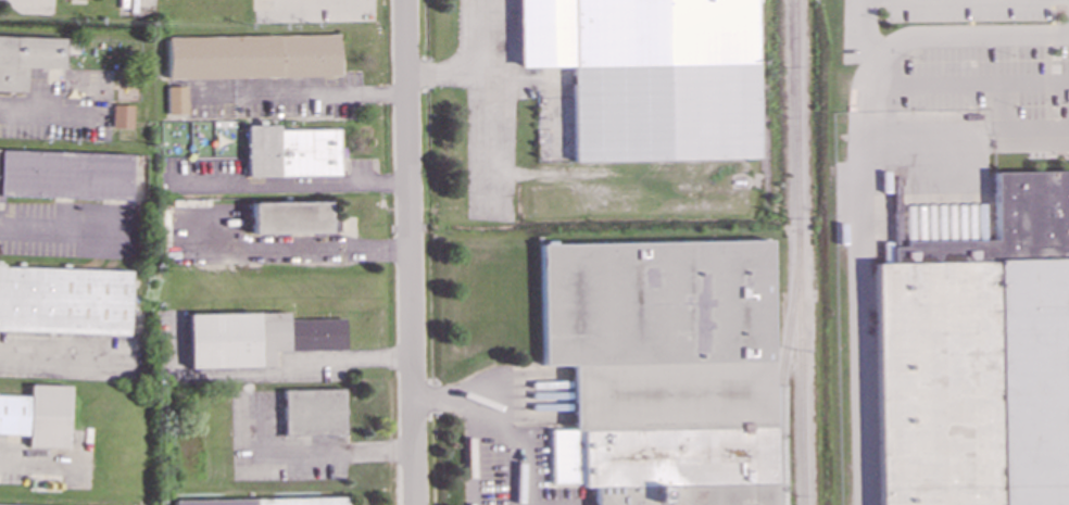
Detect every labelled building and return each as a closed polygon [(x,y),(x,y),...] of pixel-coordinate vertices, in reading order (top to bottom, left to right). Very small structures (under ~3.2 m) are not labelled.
[(755,159),(753,0),(518,0),(519,67),(571,66),(573,161),(755,159)] [(338,34),(165,37),(166,79),(339,76),(338,34)] [(62,37),(0,35),(0,92),(24,92),(24,67),(61,68),(62,37)] [(167,113),(186,113),(186,86),(166,86),(167,113)] [(130,128),(131,105),(111,104),(111,127),(130,128)] [(277,129),(277,125),(246,125),(247,177),(339,176),(338,128),(277,129)] [(0,149),(0,202),(2,202),(2,197),(128,200),(130,153),(0,149)] [(327,201),(251,202),(252,233),(339,232),(339,218),(327,218),(327,201)] [(541,365),(571,365),(573,428),(550,429),(551,482),(580,482),(583,487),(595,487),(596,504),(773,504),(767,240),(539,244),(541,365)] [(128,269),(0,267),(0,331),(126,334),(128,269)] [(188,314),(189,368),(274,367),(273,351),(345,350),(345,317),(288,318),(287,312),(188,314)] [(67,386),(28,384),(28,394),(0,394),(0,435),(27,435),(27,446),(66,447),(67,386)] [(284,435),(343,434),(342,388),(282,390),(284,435)] [(174,500),(174,504),(346,504),(345,496),(174,500)]
